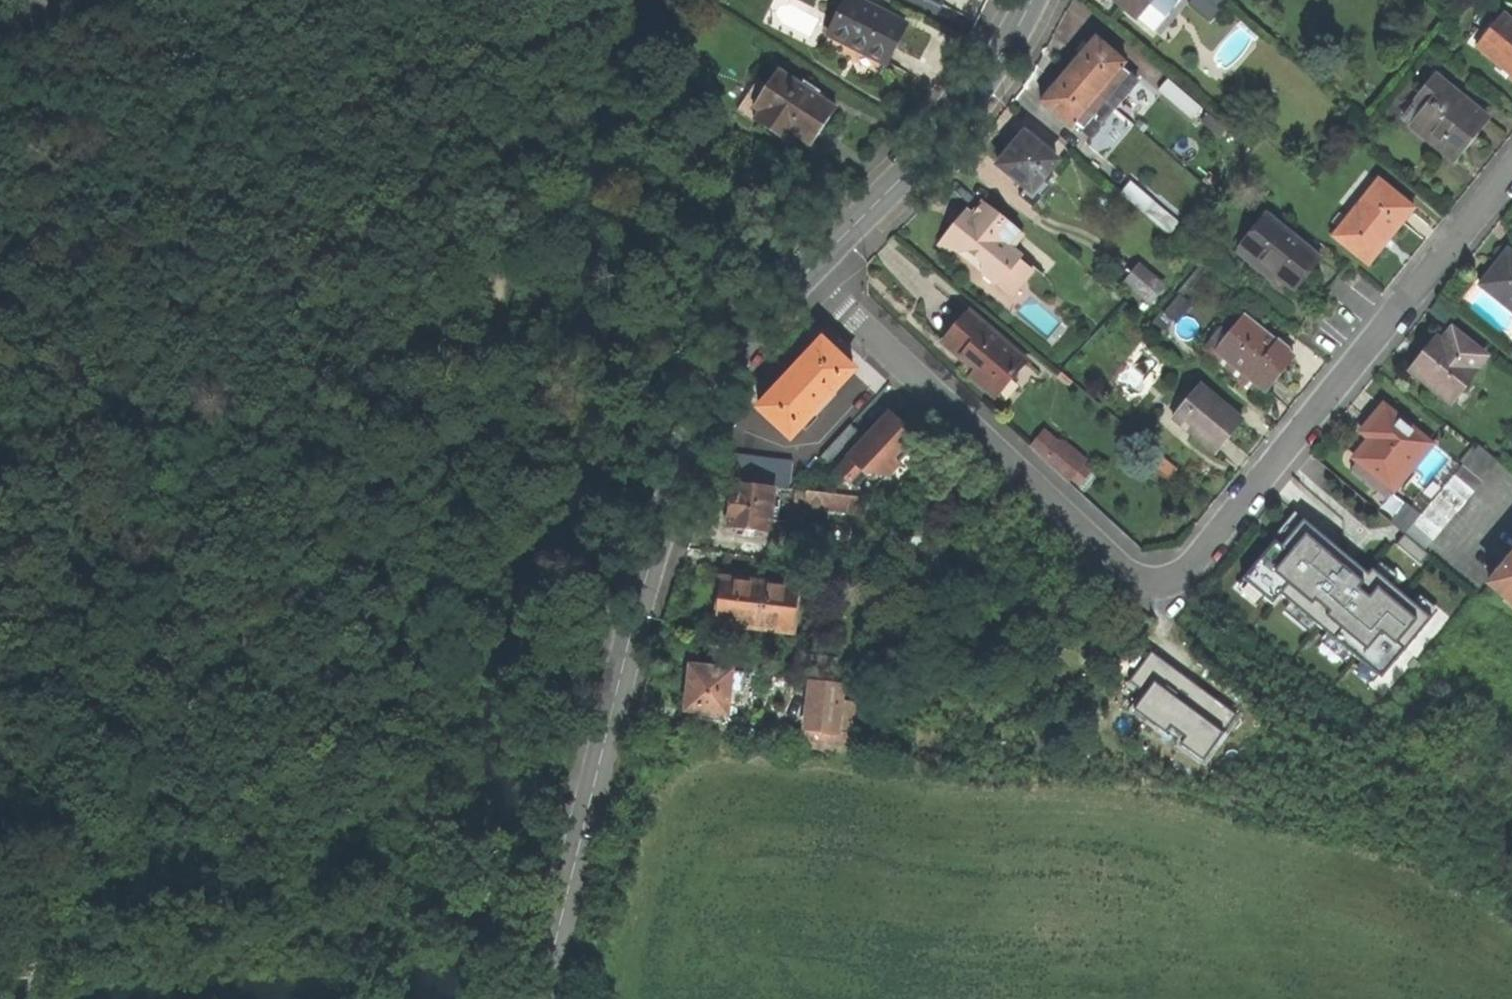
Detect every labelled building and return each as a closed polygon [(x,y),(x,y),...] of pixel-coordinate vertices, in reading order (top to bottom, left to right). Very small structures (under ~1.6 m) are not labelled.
[(876,77),(888,53),(902,26),(853,0),(844,0),(819,48),(876,77)] [(977,22),(987,0),(931,0),(977,22)] [(1151,31),(1180,0),(1111,0),(1134,21),(1136,21),(1151,31)] [(1230,4),(1226,0),(1193,0),(1188,7),(1211,27),(1230,4)] [(1511,79),(1511,24),(1503,17),(1475,49),(1511,79)] [(1081,56),(1068,72),(1113,111),(1136,83),(1120,69),(1124,66),(1094,41),(1081,56)] [(1073,126),(1089,139),(1113,111),(1068,72),(1052,91),(1041,105),(1069,129),(1073,126)] [(824,130),(836,111),(778,74),(772,84),(761,77),(737,113),(787,147),(793,136),(811,148),(824,130)] [(1404,120),(1452,162),(1467,143),(1485,121),(1437,80),(1404,120)] [(1202,111),(1168,83),(1158,95),(1192,123),(1202,111)] [(1020,197),(1035,209),(1052,188),(1043,181),(1058,163),(1054,160),(1054,157),(1042,148),(1040,149),(1024,136),(1008,155),(998,167),(1025,189),(1020,197)] [(1168,232),(1178,221),(1126,178),(1116,189),(1168,232)] [(1333,238),(1369,266),(1381,252),(1379,249),(1389,237),(1392,238),(1400,228),(1415,211),(1379,181),(1333,238)] [(985,274),(996,284),(1006,273),(1011,272),(1020,261),(1024,257),(1015,251),(1024,237),(985,205),(975,217),(967,212),(955,227),(943,240),(957,252),(969,253),(973,249),(987,261),(984,266),(985,274)] [(1319,264),(1264,218),(1239,249),(1272,276),(1273,280),(1293,296),(1306,280),(1319,264)] [(1508,252),(1494,269),(1480,287),(1511,313),(1511,255),(1508,252)] [(1033,273),(1020,261),(1011,272),(1006,273),(996,284),(1013,298),(1033,273)] [(1164,286),(1141,267),(1128,283),(1151,302),(1164,286)] [(1183,290),(1168,312),(1179,319),(1194,298),(1183,290)] [(944,310),(939,315),(941,318),(929,332),(958,360),(956,364),(978,384),(1009,351),(954,301),(944,310)] [(1129,322),(1137,313),(1127,304),(1120,313),(1129,322)] [(1281,347),(1249,322),(1221,355),(1270,396),(1281,383),(1291,371),(1286,366),(1295,356),(1283,346),(1281,347)] [(759,409),(789,438),(811,415),(814,417),(832,399),(830,396),(853,371),(833,351),(843,341),(832,331),(791,375),(759,409)] [(1476,372),(1486,359),(1454,332),(1436,353),(1431,349),(1423,359),(1412,373),(1452,406),(1478,374),(1476,372)] [(1227,441),(1242,423),(1199,386),(1171,420),(1213,456),(1227,441)] [(1432,447),(1386,408),(1369,425),(1370,428),(1362,437),(1347,454),(1345,459),(1344,465),(1346,469),(1376,495),(1373,498),(1383,506),(1432,447)] [(890,414),(836,473),(859,494),(872,480),(885,491),(907,467),(902,462),(920,442),(890,414)] [(1073,486),(1091,464),(1049,429),(1031,451),(1073,486)] [(1480,445),(1405,535),(1425,552),(1498,462),(1480,445)] [(1169,480),(1178,470),(1153,449),(1144,459),(1169,480)] [(773,489),(785,490),(788,462),(725,454),(722,482),(732,483),(773,489)] [(726,527),(786,534),(787,525),(775,524),(777,502),(771,502),(773,489),(732,483),(729,504),(726,527)] [(794,505),(863,513),(866,498),(795,491),(794,505)] [(1426,622),(1299,519),(1247,584),(1373,687),(1426,622)] [(1489,586),(1511,605),(1511,558),(1489,586)] [(715,623),(792,633),(796,588),(761,584),(763,573),(722,567),(719,593),(715,623)] [(1136,707),(1167,728),(1172,721),(1190,733),(1182,744),(1208,763),(1243,714),(1153,650),(1132,679),(1148,691),(1136,707)] [(703,720),(718,722),(719,715),(726,715),(728,693),(740,694),(741,674),(689,668),(687,689),(685,710),(703,712),(703,720)] [(805,749),(864,755),(865,738),(837,734),(840,685),(809,682),(805,749)]
